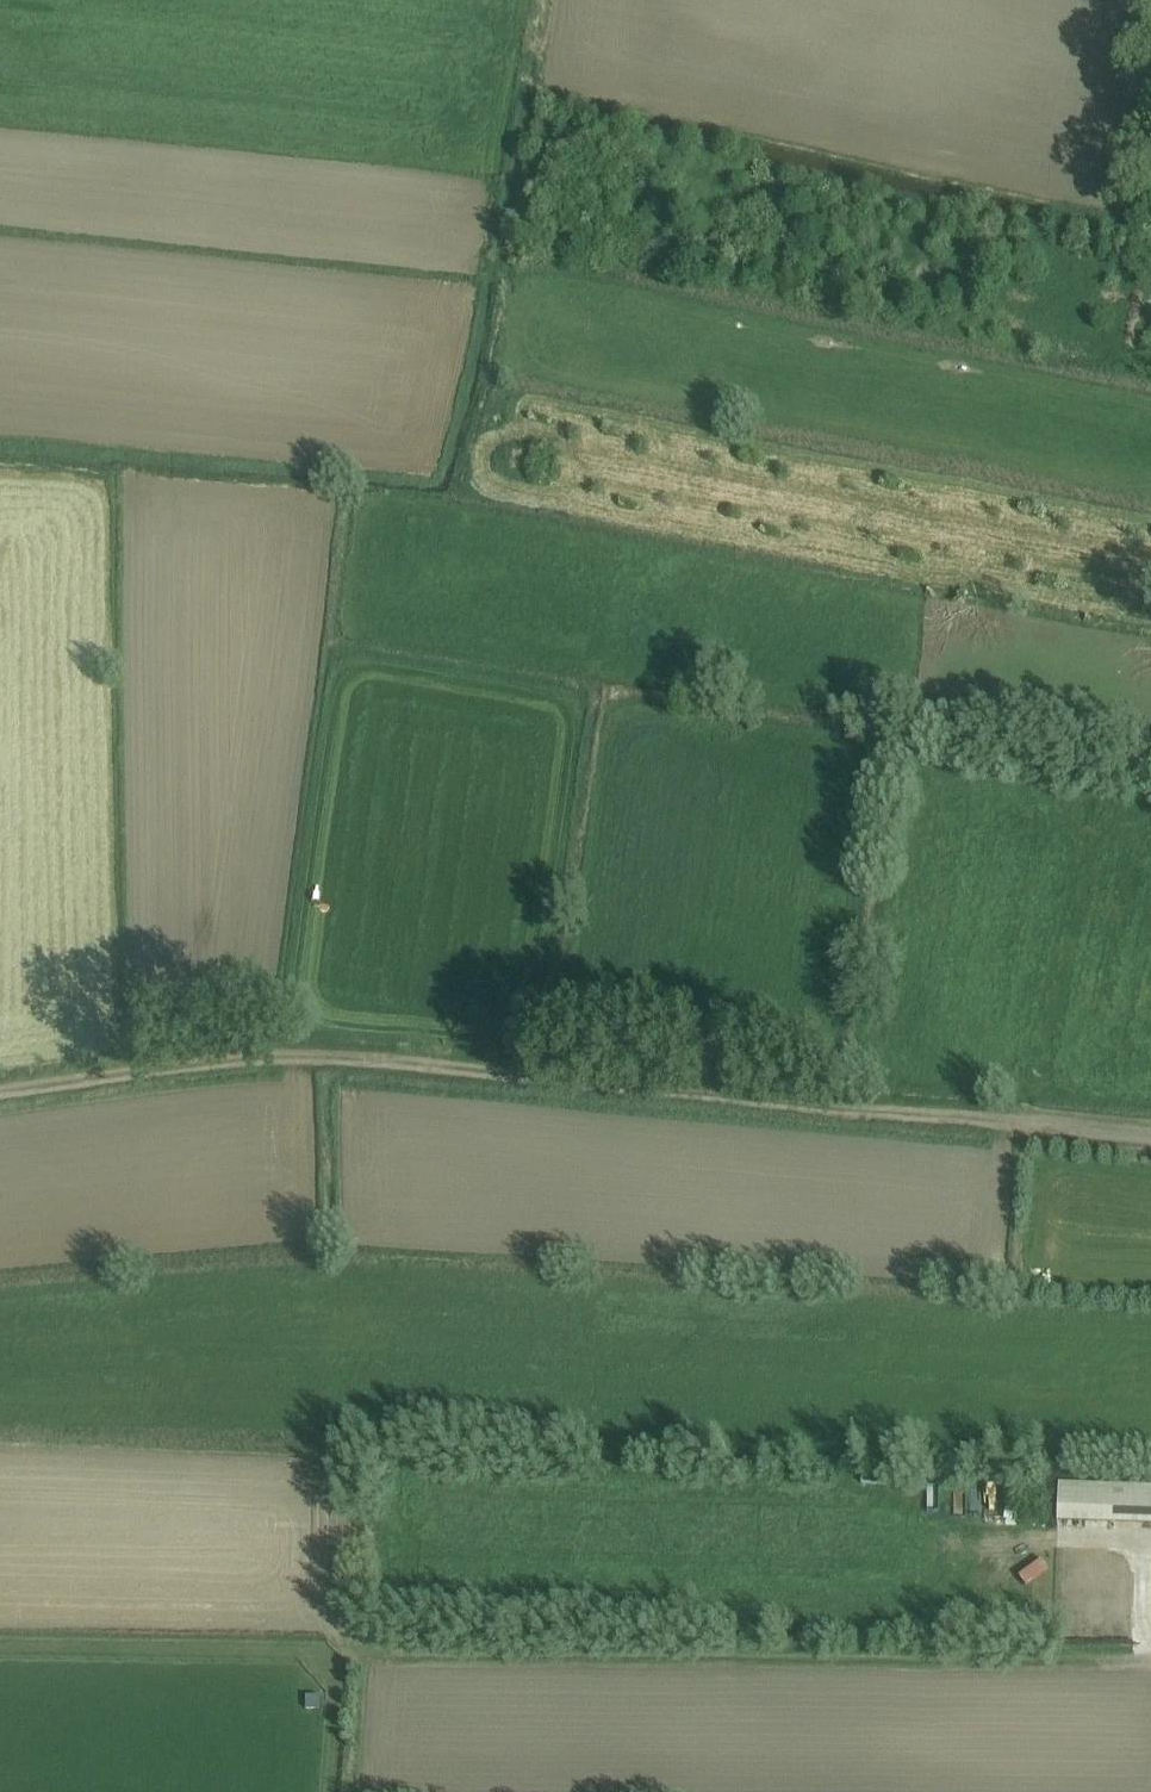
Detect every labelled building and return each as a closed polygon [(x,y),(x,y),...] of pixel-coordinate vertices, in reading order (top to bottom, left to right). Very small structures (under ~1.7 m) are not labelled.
[(1060,1487),(1058,1526),(1150,1529),(1150,1491),(1060,1487)]
